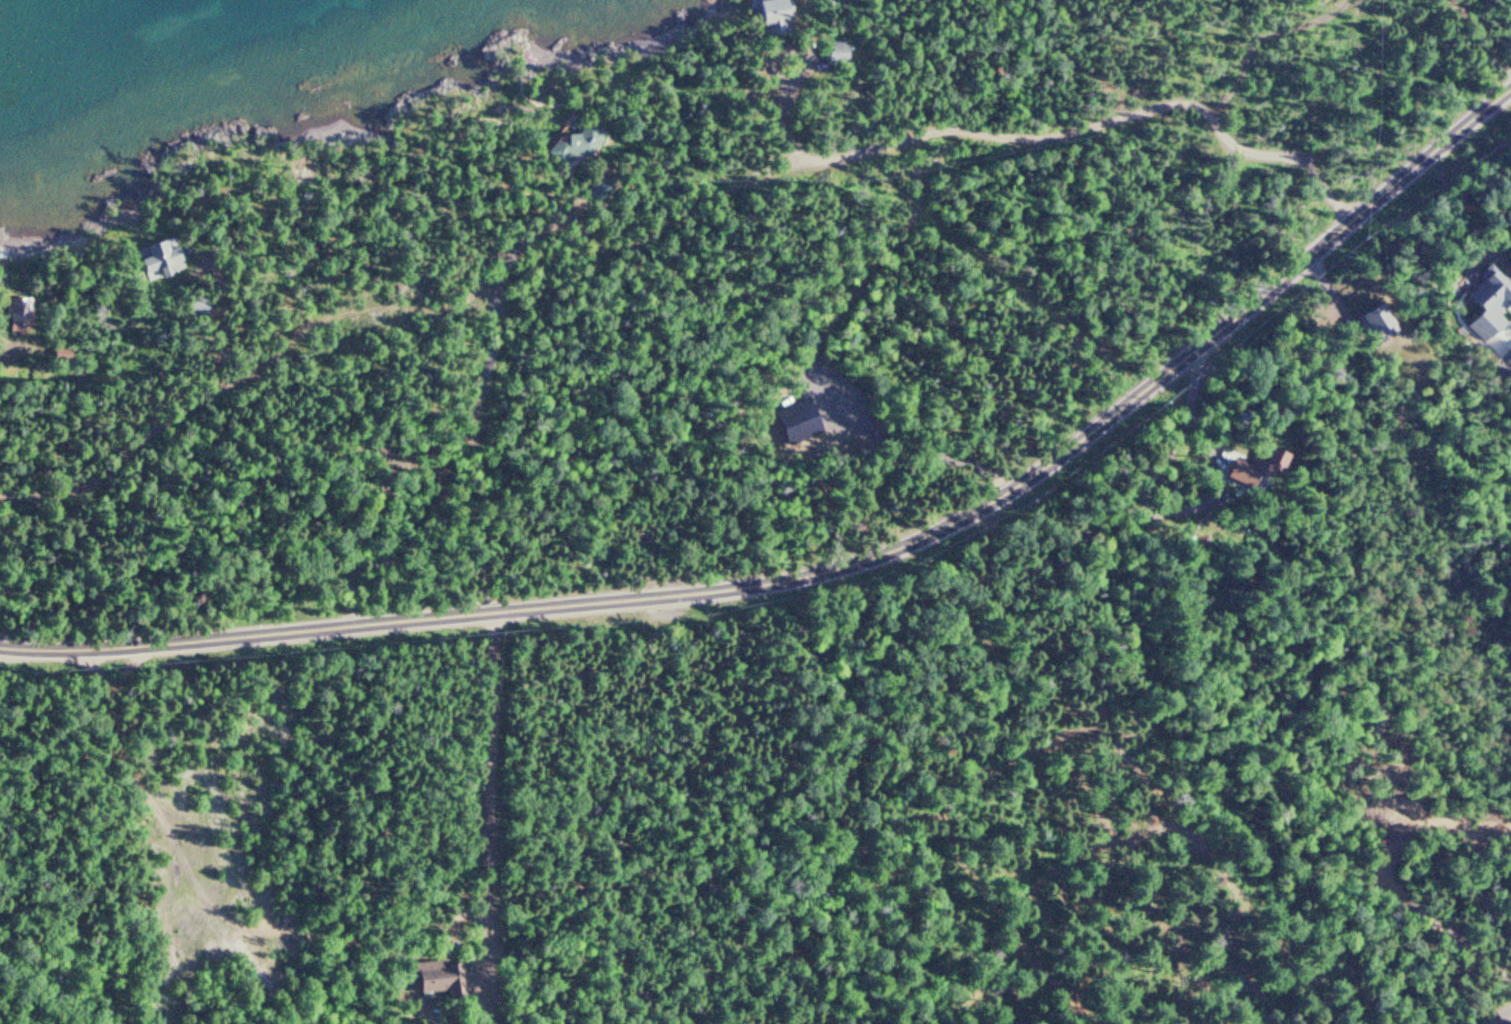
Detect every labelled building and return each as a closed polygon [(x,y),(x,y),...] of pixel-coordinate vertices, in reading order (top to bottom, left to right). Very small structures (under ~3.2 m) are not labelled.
[(782,0),(745,0),(745,24),(782,24),(782,0)] [(1462,318),(1481,335),(1503,314),(1495,306),(1510,289),(1510,269),(1487,249),(1459,281),(1472,301),(1474,304),(1462,318)] [(1258,470),(1277,473),(1280,455),(1261,452),(1258,470)] [(1248,471),(1227,458),(1217,475),(1237,488),(1248,471)] [(444,962),(434,966),(438,979),(448,976),(444,962)]
